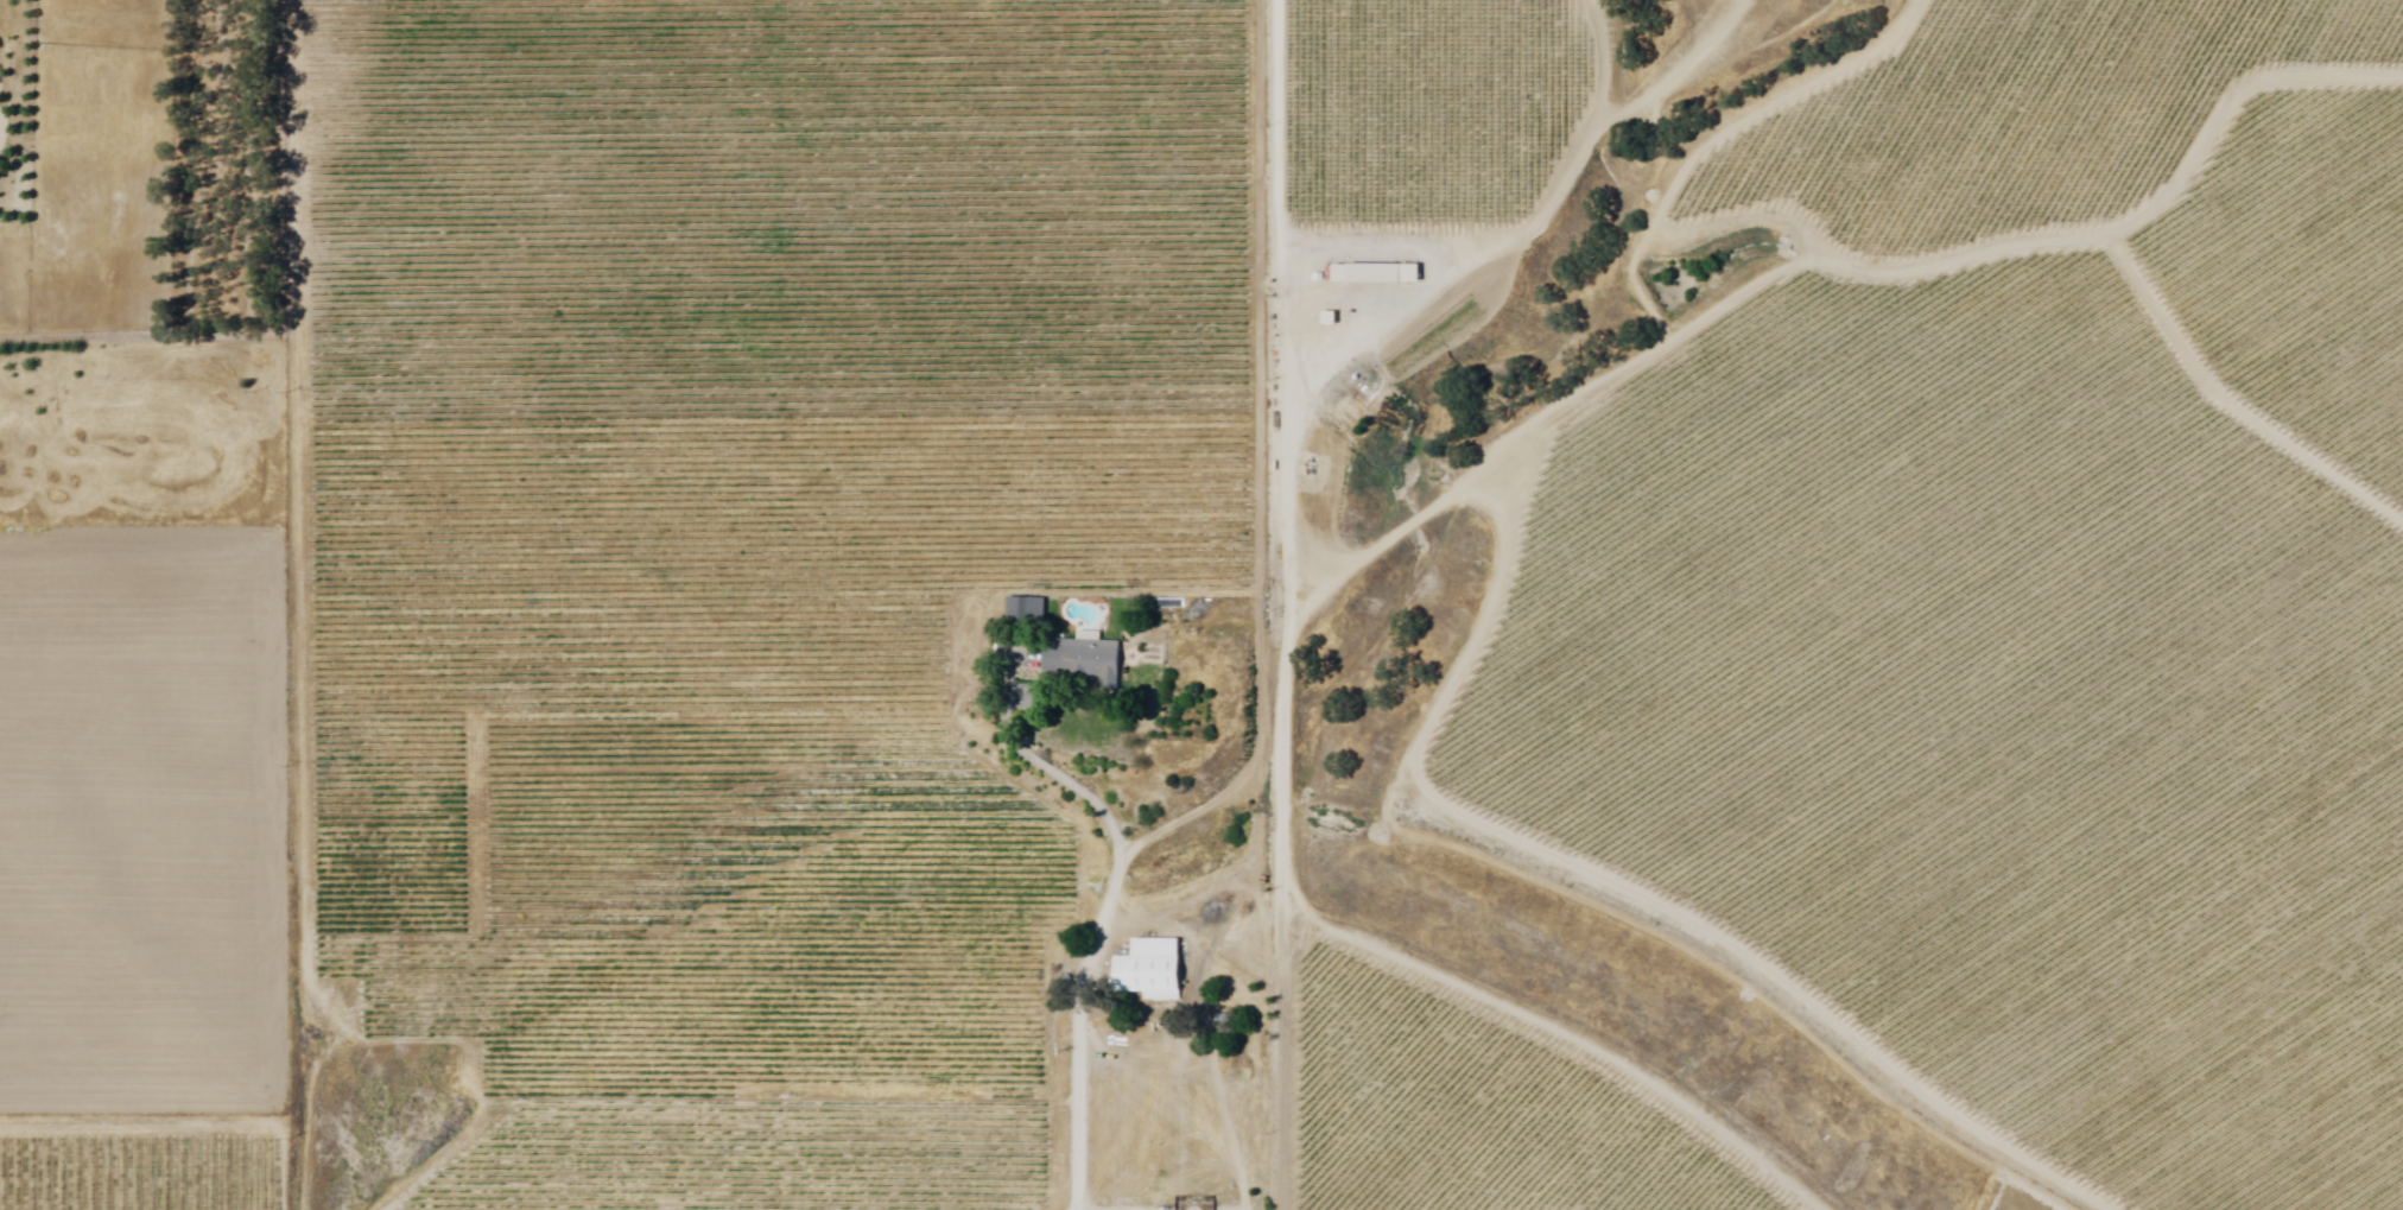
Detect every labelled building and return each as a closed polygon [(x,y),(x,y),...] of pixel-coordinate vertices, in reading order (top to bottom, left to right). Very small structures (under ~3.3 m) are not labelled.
[(1008,596),(1047,597),(1047,617),(1039,617),(1008,617),(1008,596)] [(1047,640),(1047,672),(1090,672),(1090,685),(1122,685),(1122,640),(1047,640)] [(1134,939),(1134,959),(1114,959),(1114,989),(1147,989),(1147,1000),(1180,1000),(1180,939),(1134,939)]
